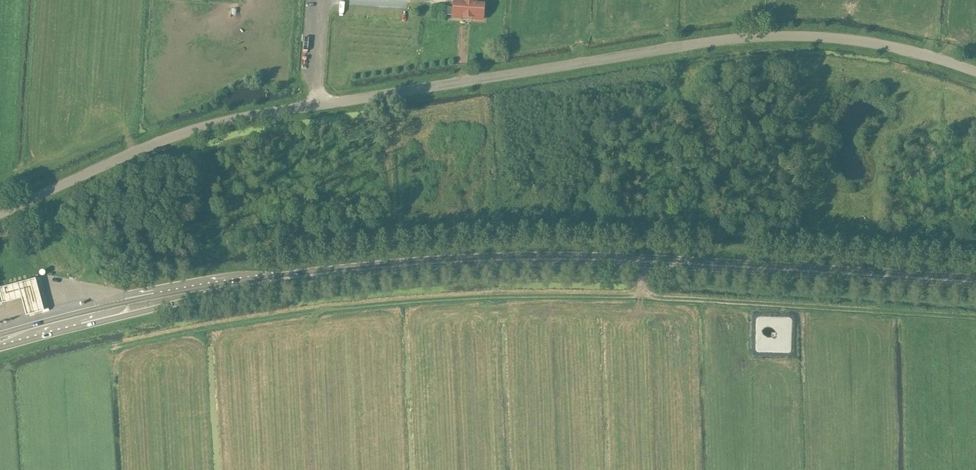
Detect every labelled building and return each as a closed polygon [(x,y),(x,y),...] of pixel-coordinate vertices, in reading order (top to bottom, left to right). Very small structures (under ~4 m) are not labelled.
[(452,17),(482,19),(484,2),(454,0),(452,17)] [(0,291),(0,305),(0,306),(21,301),(26,318),(43,313),(35,281),(0,291)]
